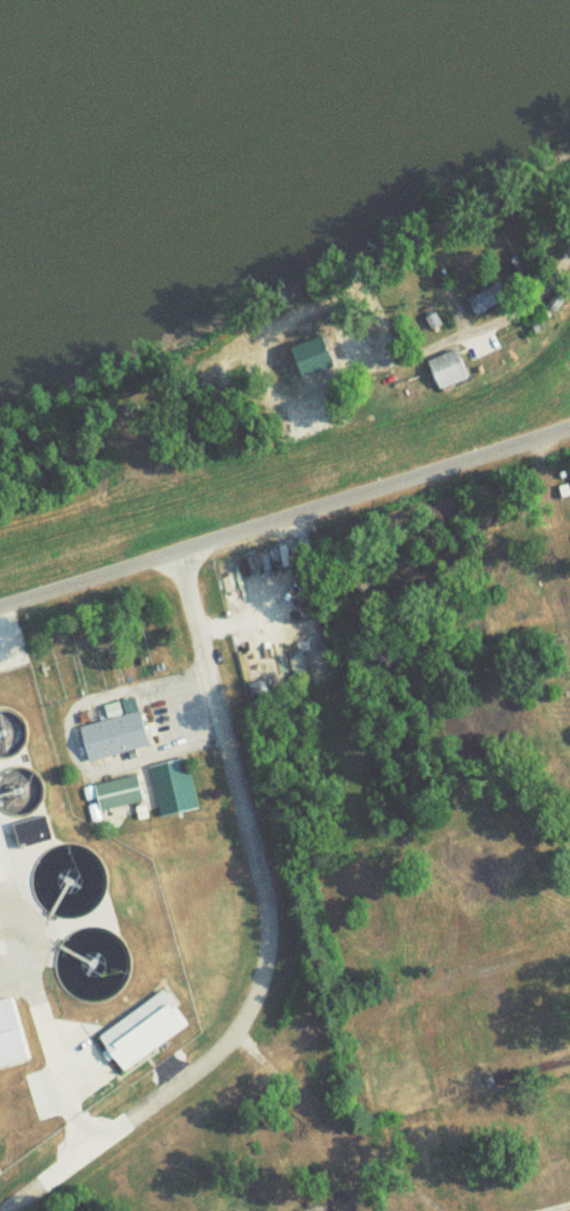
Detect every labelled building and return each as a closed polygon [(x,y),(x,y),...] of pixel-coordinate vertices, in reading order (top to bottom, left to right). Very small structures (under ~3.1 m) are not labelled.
[(505,282),(515,295),(530,284),(521,271),(505,282)] [(475,322),(508,306),(499,289),(467,305),(475,322)] [(427,368),(439,397),(469,385),(457,356),(427,368)] [(125,460),(134,485),(164,474),(155,449),(125,460)] [(133,696),(152,753),(156,763),(182,757),(197,810),(104,834),(88,823),(76,784),(95,779),(76,724),(73,713),(112,701),(133,696)] [(2,761),(0,761),(0,711),(2,711),(7,712),(13,714),(18,718),(22,723),(24,729),(25,735),(25,741),(23,748),(17,755),(10,760),(2,761)] [(2,815),(0,813),(0,774),(1,773),(6,771),(12,769),(18,768),(24,769),(30,772),(34,775),(37,780),(41,786),(42,792),(41,798),(38,805),(34,813),(26,817),(18,819),(10,819),(2,815)] [(13,831),(20,856),(53,847),(46,823),(13,831)] [(82,926),(89,888),(44,880),(37,917),(82,926)] [(106,942),(95,947),(89,935),(50,953),(77,1013),(128,990),(106,942)] [(162,995),(187,1030),(124,1075),(98,1041),(162,995)] [(31,1067),(0,1076),(0,1010),(13,1006),(31,1067)]
